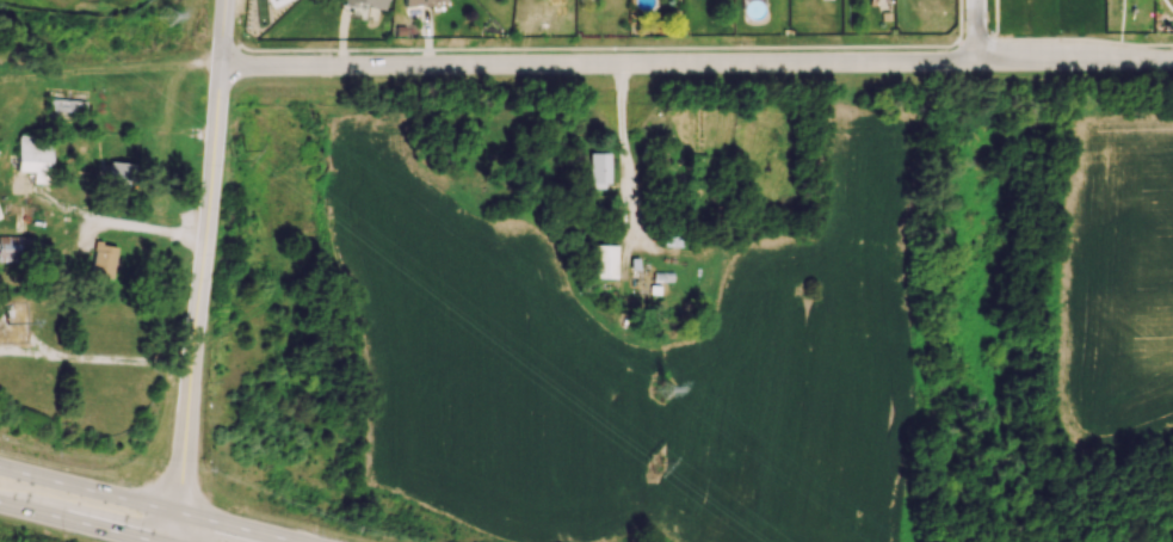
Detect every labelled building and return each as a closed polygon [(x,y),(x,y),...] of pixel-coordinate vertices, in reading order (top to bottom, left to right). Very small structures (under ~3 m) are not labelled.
[(353,7),(354,4),(382,9),(383,0),(341,0),(340,5),(353,7)] [(16,171),(31,171),(31,182),(49,183),(50,137),(17,136),(16,171)] [(588,188),(608,188),(607,153),(588,153),(588,188)] [(133,163),(108,162),(107,184),(132,185),(133,163)] [(19,261),(19,241),(0,240),(0,261),(19,261)] [(89,275),(112,277),(116,245),(94,242),(89,275)] [(590,277),(616,278),(617,245),(591,245),(590,277)]
